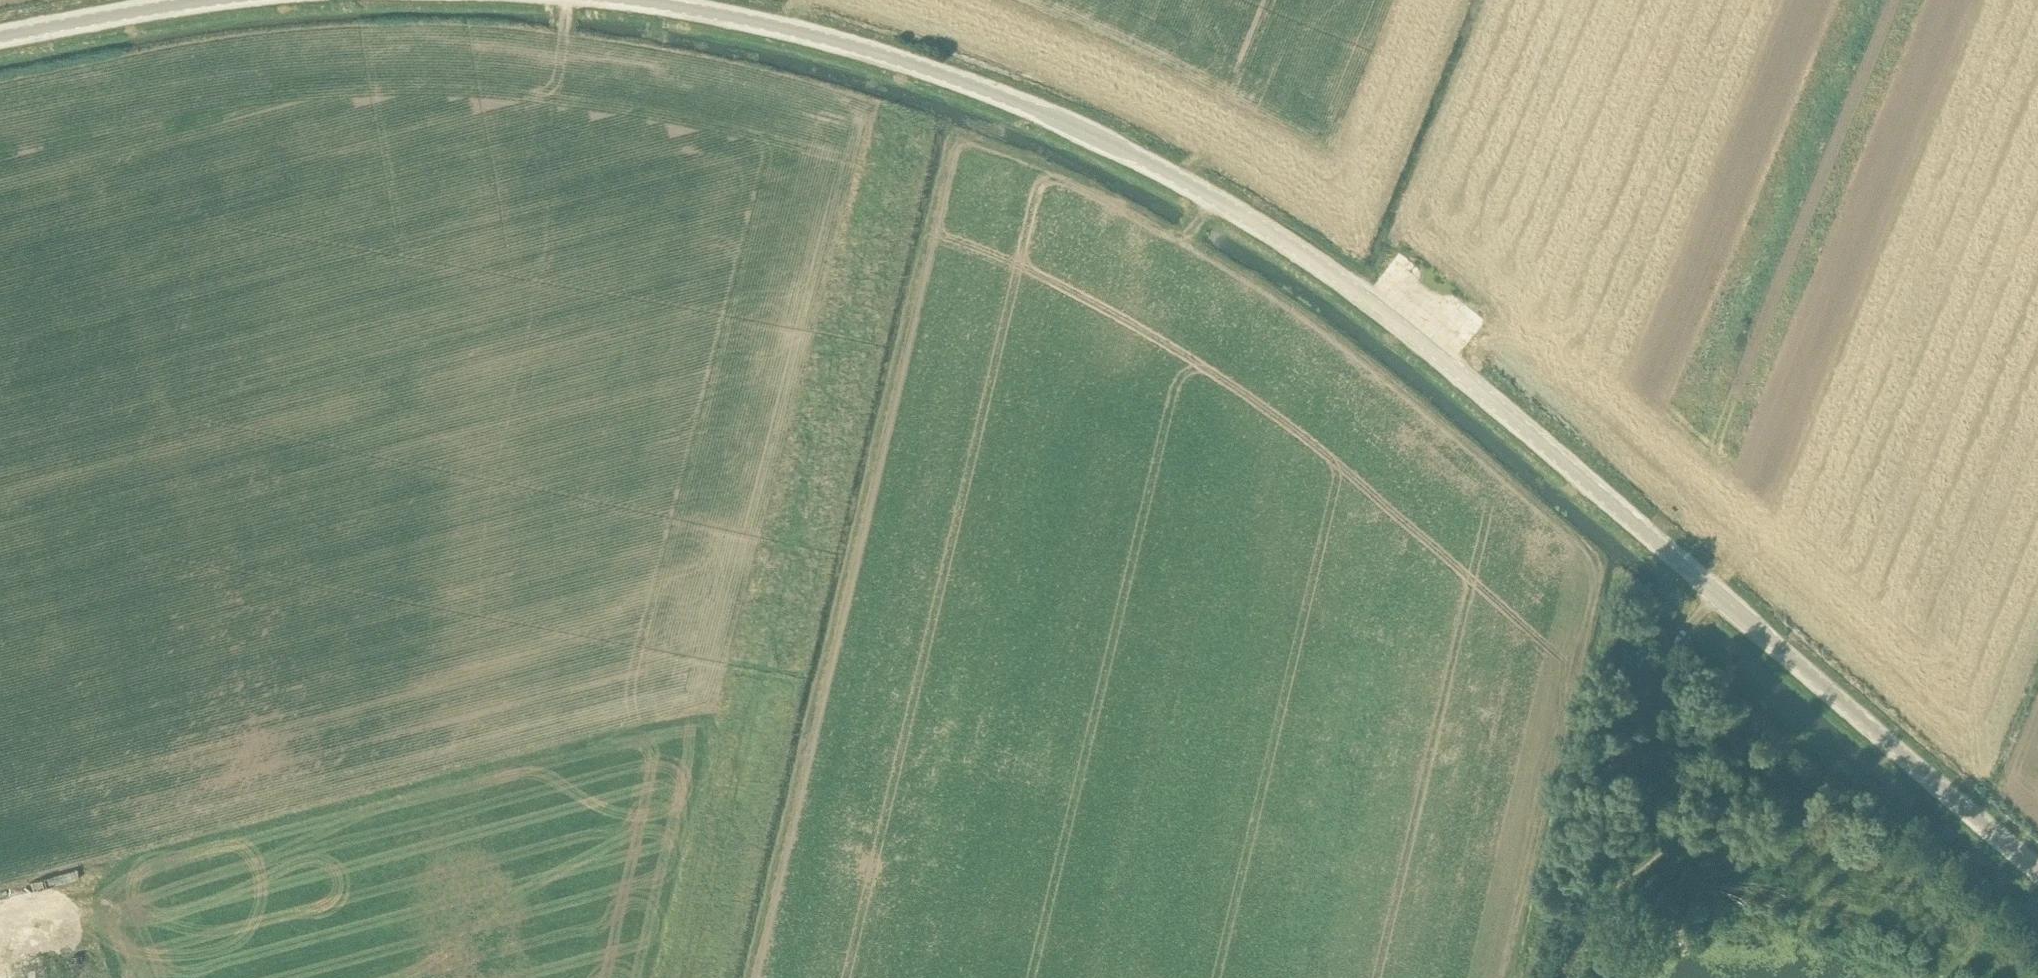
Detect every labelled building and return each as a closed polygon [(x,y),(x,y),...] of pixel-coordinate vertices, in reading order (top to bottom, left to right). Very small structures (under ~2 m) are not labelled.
[(24,924),(29,951),(43,949),(46,962),(88,954),(85,940),(53,946),(48,919),(24,924)]
